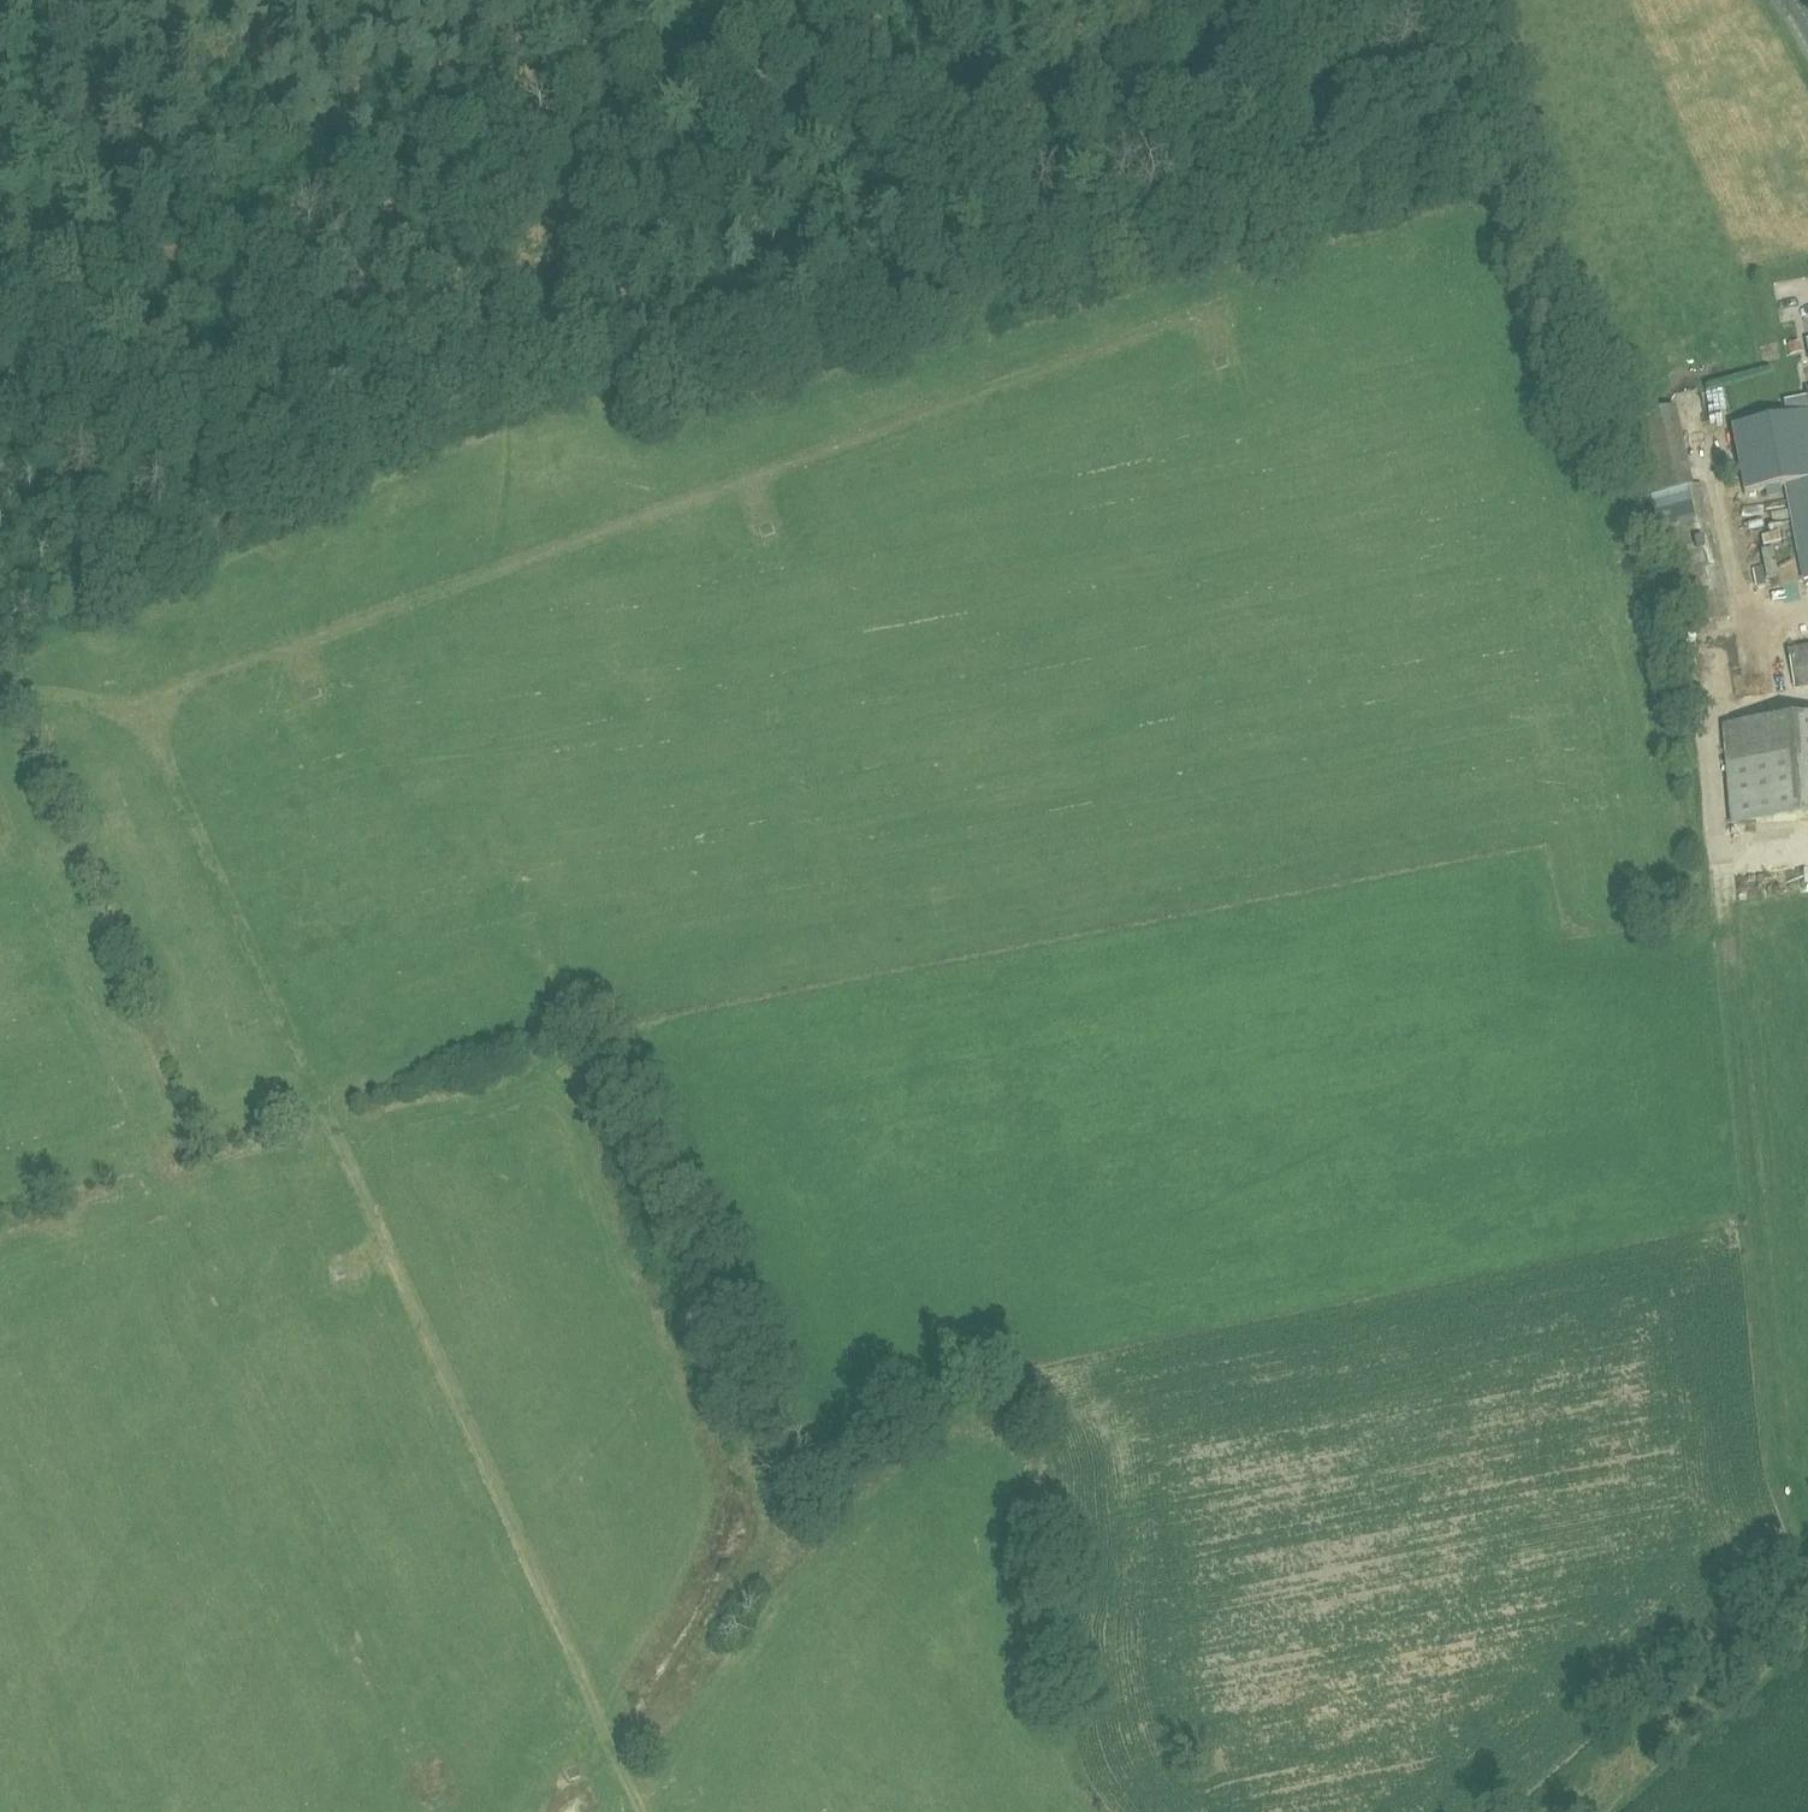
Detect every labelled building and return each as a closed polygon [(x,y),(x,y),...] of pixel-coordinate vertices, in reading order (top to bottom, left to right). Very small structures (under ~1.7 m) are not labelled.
[(1692,485),(1675,406),(1625,418),(1643,497),(1652,495),(1665,562),(1683,628),(1730,618),(1701,485),(1692,485)] [(1731,427),(1743,493),(1785,485),(1805,582),(1807,581),(1807,412),(1731,427)] [(1786,651),(1792,688),(1807,685),(1807,646),(1786,651)] [(1807,820),(1807,717),(1722,724),(1731,827),(1807,820)]
